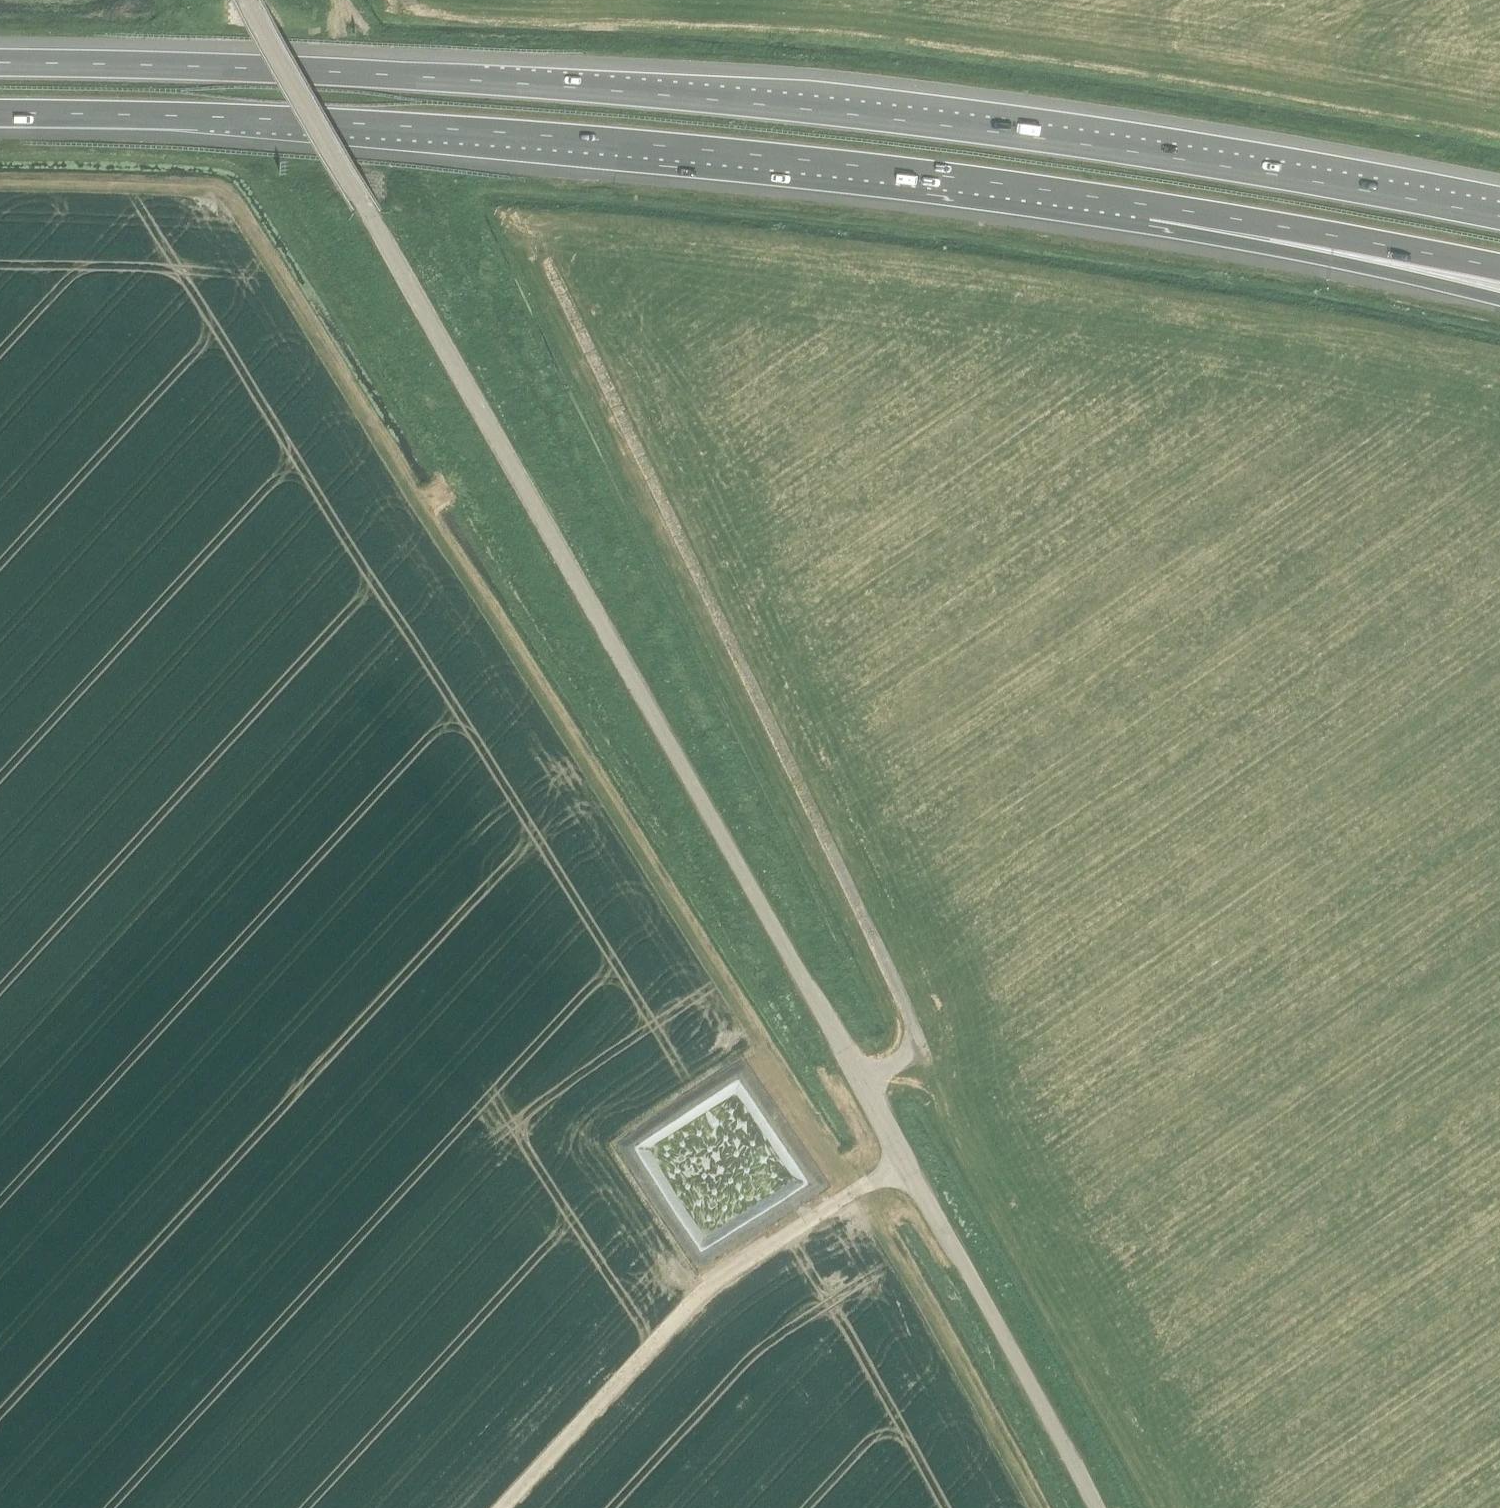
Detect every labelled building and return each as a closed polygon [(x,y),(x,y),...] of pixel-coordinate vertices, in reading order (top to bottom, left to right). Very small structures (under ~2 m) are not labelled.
[(672,1136),(718,1111),(771,1110),(776,1107),(757,1072),(748,1077),(737,1077),(712,1091),(712,1101),(686,1114),(692,1114),(640,1143),(653,1167),(667,1167),(662,1157),(674,1157),(674,1148),(672,1148),(672,1136)] [(716,1241),(725,1254),(790,1209),(785,1202),(814,1182),(802,1166),(780,1182),(787,1193),(780,1199),(772,1187),(717,1224),(725,1235),(716,1241)]
